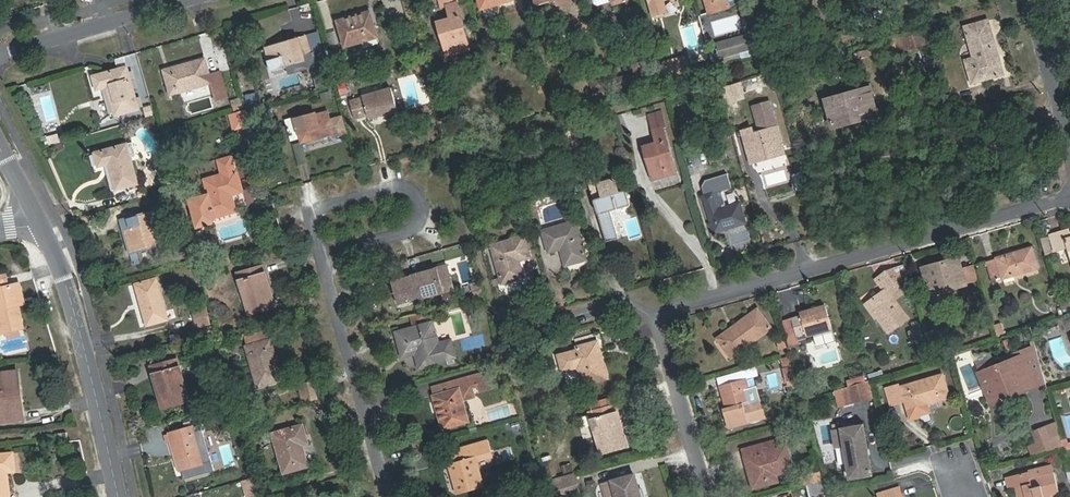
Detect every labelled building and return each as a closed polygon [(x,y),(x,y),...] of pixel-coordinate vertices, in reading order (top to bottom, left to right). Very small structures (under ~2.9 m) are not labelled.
[(468,46),(456,1),(455,0),(438,0),(440,5),(447,3),(450,17),(451,21),(442,24),(449,51),(468,46)] [(512,0),(478,0),(481,9),(512,0)] [(652,14),(664,11),(661,0),(648,0),(652,14)] [(707,13),(727,7),(725,0),(704,0),(707,13)] [(822,9),(820,0),(808,0),(812,12),(822,9)] [(853,13),(861,12),(859,0),(850,0),(853,13)] [(344,46),(378,37),(370,11),(336,20),(344,46)] [(967,26),(982,22),(981,16),(965,20),(967,26)] [(469,51),(468,46),(449,51),(442,24),(451,21),(450,17),(436,21),(445,57),(469,51)] [(988,20),(982,22),(967,26),(963,27),(972,58),(964,60),(970,83),(1002,74),(988,20)] [(928,28),(931,38),(942,35),(940,24),(928,28)] [(896,50),(931,41),(931,38),(928,28),(892,37),(896,50)] [(330,47),(338,45),(334,30),(326,32),(330,47)] [(721,56),(752,48),(748,34),(717,42),(721,56)] [(310,47),(306,36),(269,47),(273,59),(283,56),(285,64),(304,59),(301,50),(310,47)] [(777,46),(775,37),(764,40),(766,48),(777,46)] [(267,60),(273,59),(269,47),(264,48),(267,60)] [(310,47),(301,50),(304,59),(306,65),(314,62),(310,47)] [(114,58),(115,65),(129,62),(136,98),(146,96),(138,53),(114,58)] [(646,74),(641,55),(630,59),(635,77),(646,74)] [(216,99),(226,96),(220,72),(209,74),(205,58),(163,69),(170,93),(211,82),(216,99)] [(139,109),(126,66),(92,75),(96,89),(107,86),(115,115),(139,109)] [(328,70),(318,73),(322,87),(332,84),(328,70)] [(767,102),(776,100),(770,75),(760,78),(767,102)] [(602,95),(598,80),(591,82),(595,97),(602,95)] [(728,94),(742,90),(740,82),(726,87),(728,94)] [(834,96),(841,122),(866,115),(867,119),(877,116),(869,86),(834,96)] [(367,116),(397,107),(391,87),(349,101),(354,118),(366,114),(367,116)] [(246,105),(259,102),(256,91),(243,94),(246,105)] [(321,101),(331,100),(329,91),(320,93),(321,101)] [(702,117),(711,115),(706,95),(697,97),(702,117)] [(831,129),(842,126),(841,122),(834,96),(823,99),(831,129)] [(233,111),(244,108),(240,97),(230,100),(233,111)] [(780,113),(776,100),(767,102),(771,116),(780,113)] [(250,124),(246,109),(231,113),(236,128),(250,124)] [(285,119),(291,140),(299,137),(301,142),(332,133),(332,136),(346,132),(342,116),(329,120),(326,111),(298,119),(297,115),(285,119)] [(652,129),(662,126),(664,126),(661,111),(648,114),(652,129)] [(841,122),(842,126),(867,119),(866,115),(841,122)] [(774,121),(751,127),(753,133),(775,127),(774,121)] [(674,172),(662,126),(652,129),(655,141),(656,147),(647,149),(654,178),(674,172)] [(749,158),(781,148),(775,127),(753,133),(751,127),(741,130),(749,158)] [(573,128),(563,130),(568,145),(577,143),(573,128)] [(44,146),(60,142),(58,133),(41,136),(44,146)] [(133,141),(127,143),(95,152),(98,165),(109,163),(116,188),(137,183),(131,156),(136,155),(133,141)] [(651,179),(654,178),(647,149),(656,147),(655,141),(642,145),(651,179)] [(726,161),(722,146),(707,150),(711,166),(726,161)] [(782,154),(781,148),(749,158),(750,163),(782,154)] [(219,160),(223,175),(204,179),(208,195),(189,200),(197,227),(212,223),(214,217),(230,212),(223,188),(240,184),(236,170),(234,171),(230,157),(219,160)] [(599,183),(596,174),(586,177),(605,241),(617,238),(609,210),(629,204),(625,189),(617,191),(615,183),(609,180),(599,183)] [(241,190),(240,184),(223,188),(230,212),(235,211),(230,193),(241,190)] [(701,190),(703,195),(711,193),(709,187),(701,190)] [(711,193),(703,195),(713,232),(744,223),(738,202),(716,209),(711,193)] [(141,229),(124,234),(130,256),(137,254),(165,246),(156,212),(138,217),(141,229)] [(121,222),(124,234),(141,229),(138,217),(121,222)] [(641,237),(636,217),(623,221),(629,241),(641,237)] [(561,243),(567,264),(586,259),(576,221),(542,231),(547,247),(561,243)] [(1069,238),(1068,230),(1050,234),(1054,249),(1067,245),(1069,257),(1069,238)] [(529,256),(523,235),(491,244),(501,283),(519,277),(515,260),(529,256)] [(563,265),(567,264),(561,243),(547,247),(549,253),(559,250),(563,265)] [(1000,278),(1036,268),(1031,248),(984,261),(990,280),(1000,277),(1000,278)] [(137,254),(130,256),(134,269),(141,267),(137,254)] [(460,285),(476,280),(468,255),(452,260),(460,285)] [(964,284),(959,268),(957,258),(923,268),(929,290),(946,285),(947,290),(964,284)] [(447,264),(436,267),(439,278),(450,274),(447,264)] [(274,306),(262,265),(237,273),(248,313),(274,306)] [(971,265),(959,268),(964,284),(975,281),(971,265)] [(439,278),(436,267),(392,279),(399,304),(454,289),(450,274),(439,278)] [(867,304),(878,317),(889,332),(908,318),(894,298),(901,293),(895,285),(899,282),(895,268),(886,271),(877,278),(886,289),(867,304)] [(2,333),(23,328),(17,306),(25,304),(20,284),(7,286),(5,275),(0,276),(0,324),(2,333)] [(147,327),(168,321),(157,281),(135,286),(147,327)] [(931,294),(947,290),(946,285),(929,290),(931,294)] [(1061,311),(1069,309),(1067,300),(1059,303),(1061,311)] [(875,319),(878,317),(867,304),(865,306),(875,319)] [(805,336),(831,329),(825,305),(798,312),(799,315),(790,317),(795,336),(804,333),(805,336)] [(723,339),(734,355),(771,328),(757,308),(733,325),(736,329),(723,339)] [(208,324),(205,309),(193,312),(197,327),(208,324)] [(414,326),(425,323),(423,313),(411,316),(414,326)] [(432,321),(425,323),(414,326),(396,331),(403,356),(415,353),(419,367),(455,357),(450,338),(438,342),(432,321)] [(994,325),(997,335),(1005,333),(1002,322),(994,325)] [(731,357),(734,355),(723,339),(736,329),(733,325),(717,337),(731,357)] [(249,337),(252,347),(271,341),(269,332),(249,337)] [(777,349),(786,347),(783,337),(775,339),(777,349)] [(271,341),(252,347),(246,348),(257,388),(281,381),(271,341)] [(608,377),(597,341),(577,346),(578,350),(559,355),(563,370),(577,366),(582,384),(608,377)] [(1014,389),(1015,393),(1044,382),(1033,345),(1023,350),(1023,352),(995,363),(997,369),(979,375),(989,399),(1014,389)] [(791,356),(782,357),(787,388),(796,387),(791,356)] [(188,401),(177,361),(153,368),(163,407),(188,401)] [(977,370),(979,375),(997,369),(995,363),(977,370)] [(488,370),(476,373),(479,381),(481,388),(492,385),(488,370)] [(719,376),(720,384),(743,378),(742,370),(719,376)] [(20,385),(18,371),(0,373),(0,423),(17,421),(12,386),(20,385)] [(436,392),(434,393),(444,428),(469,421),(463,399),(459,386),(470,383),(479,381),(476,373),(449,380),(451,388),(436,392)] [(925,400),(926,404),(949,397),(942,374),(899,386),(899,384),(885,388),(890,404),(904,400),(906,409),(916,406),(915,403),(925,400)] [(743,378),(720,384),(726,407),(722,408),(727,427),(763,418),(759,400),(749,403),(746,388),(748,387),(746,377),(743,378)] [(434,385),(436,392),(451,388),(449,380),(434,385)] [(867,397),(863,382),(849,386),(853,400),(867,397)] [(307,383),(299,386),(304,402),(312,399),(307,383)] [(470,383),(459,386),(463,399),(474,395),(470,383)] [(25,420),(20,385),(12,386),(17,421),(25,420)] [(991,403),(1015,393),(1014,389),(989,399),(991,403)] [(594,411),(612,406),(610,398),(592,402),(594,411)] [(615,405),(612,406),(594,411),(589,412),(600,452),(626,445),(615,405)] [(300,437),(304,435),(302,425),(272,434),(283,474),(308,467),(302,445),(300,437)] [(847,470),(859,468),(868,467),(862,425),(841,427),(847,470)] [(1037,444),(1050,440),(1046,427),(1033,431),(1037,444)] [(195,437),(192,428),(169,433),(179,471),(186,469),(187,472),(189,473),(195,472),(196,469),(196,466),(202,465),(202,462),(210,460),(203,435),(195,437)] [(59,442),(67,441),(66,432),(58,433),(58,435),(59,442)] [(1061,439),(1060,437),(1050,440),(1037,444),(1039,452),(1063,446),(1061,439)] [(768,475),(774,473),(792,469),(783,438),(770,441),(773,450),(744,458),(746,468),(751,466),(754,478),(750,480),(752,487),(770,482),(768,475)] [(1064,450),(1069,449),(1069,441),(1068,442),(1067,438),(1061,439),(1063,446),(1064,450)] [(477,454),(492,451),(488,439),(459,447),(462,460),(449,464),(458,493),(485,485),(479,461),(477,454)] [(741,449),(744,458),(773,450),(770,441),(741,449)] [(446,451),(449,464),(462,460),(459,447),(446,451)] [(493,457),(492,451),(477,454),(479,461),(493,457)] [(13,452),(0,454),(0,496),(9,496),(6,471),(15,470),(13,452)] [(556,475),(552,458),(543,460),(548,477),(556,475)] [(746,468),(750,480),(754,478),(751,466),(746,468)] [(1042,469),(1004,477),(1006,489),(1014,487),(1016,496),(1048,496),(1047,496),(1056,494),(1052,472),(1043,474),(1042,469)] [(824,479),(821,470),(796,477),(798,486),(805,484),(824,479)] [(721,484),(732,481),(729,471),(718,474),(721,484)] [(574,475),(554,480),(558,496),(561,496),(579,492),(574,475)] [(634,476),(619,480),(621,487),(636,483),(634,476)] [(256,477),(242,481),(246,496),(260,493),(256,477)] [(824,479),(805,484),(808,496),(813,496),(827,493),(824,479)] [(619,480),(603,484),(606,496),(640,496),(636,483),(621,487),(619,480)] [(537,484),(527,487),(529,496),(540,496),(537,484)] [(903,495),(900,495),(898,487),(878,493),(879,496),(904,496),(903,495)]
